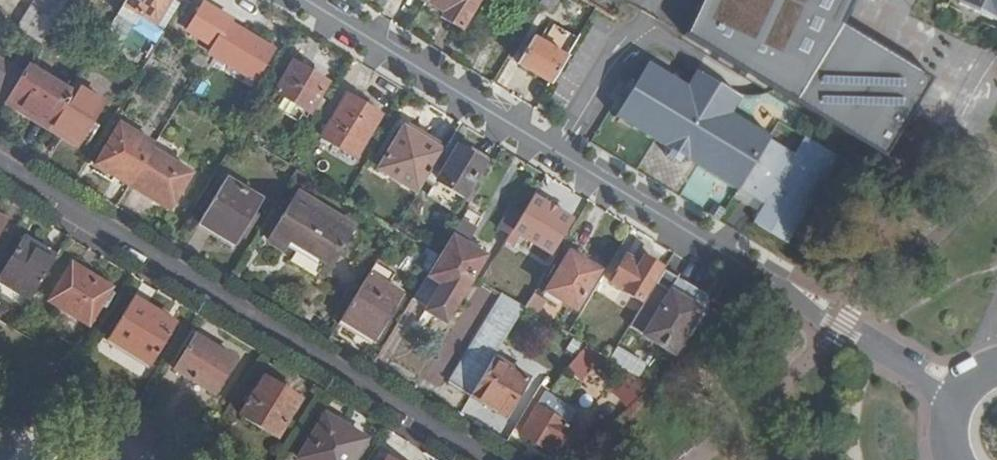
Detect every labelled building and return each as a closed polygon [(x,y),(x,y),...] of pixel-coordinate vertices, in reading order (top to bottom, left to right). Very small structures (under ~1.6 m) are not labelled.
[(20,25),(45,41),(70,0),(35,0),(20,25)] [(126,3),(158,23),(171,0),(128,0),(126,3)] [(434,9),(431,14),(451,27),(467,0),(421,0),(434,9)] [(531,1),(542,8),(547,0),(531,0),(531,1)] [(684,36),(774,90),(818,116),(863,143),(884,156),(912,112),(934,77),(839,22),(850,0),(702,0),(684,36)] [(996,18),(996,0),(959,0),(996,18)] [(277,49),(233,21),(215,50),(258,79),(277,49)] [(509,60),(541,81),(569,35),(546,21),(534,40),(525,34),(509,60)] [(10,96),(26,72),(0,55),(0,90),(10,96)] [(663,144),(683,157),(737,190),(739,188),(769,136),(730,111),(739,95),(696,69),(687,84),(648,61),(614,117),(663,144)] [(26,72),(10,96),(53,122),(74,88),(32,63),(26,72)] [(331,83),(299,63),(280,91),(313,113),(331,83)] [(74,88),(53,122),(82,139),(107,99),(78,80),(74,88)] [(386,116),(352,96),(326,137),(359,158),(386,116)] [(99,163),(133,183),(135,179),(155,147),(157,143),(124,122),(99,163)] [(419,190),(444,149),(443,143),(431,135),(424,138),(407,127),(382,168),(419,190)] [(795,152),(769,136),(739,188),(764,203),(753,221),(787,242),(802,220),(804,216),(840,157),(805,137),(804,136),(795,152)] [(473,204),(494,170),(451,143),(431,178),(439,182),(430,197),(457,213),(465,199),(473,204)] [(155,147),(135,179),(175,204),(194,172),(155,147)] [(236,242),(263,200),(229,179),(202,221),(236,242)] [(339,256),(357,226),(302,191),(273,239),(290,248),(300,231),(339,256)] [(574,222),(535,198),(527,213),(515,231),(554,254),(574,222)] [(515,231),(527,213),(510,202),(493,229),(500,233),(495,242),(504,248),(515,231)] [(443,257),(476,277),(487,259),(487,249),(480,245),(474,248),(468,246),(472,238),(462,232),(457,239),(456,238),(443,257)] [(34,293),(58,256),(27,238),(3,273),(34,293)] [(414,272),(427,279),(442,256),(430,249),(414,272)] [(577,311),(600,273),(571,256),(549,293),(577,311)] [(451,317),(476,277),(443,257),(429,280),(427,279),(417,296),(451,317)] [(613,284),(643,302),(663,269),(647,259),(643,265),(628,257),(613,284)] [(112,287),(73,263),(52,298),(91,323),(112,287)] [(377,264),(371,274),(389,285),(396,275),(377,264)] [(484,281),(496,289),(505,275),(493,267),(484,281)] [(714,300),(669,271),(634,329),(678,357),(695,330),(699,333),(708,318),(704,316),(714,300)] [(371,274),(344,318),(375,338),(403,294),(371,274)] [(497,359),(526,308),(504,294),(451,380),(475,395),(497,359)] [(177,322),(135,296),(111,337),(154,362),(177,322)] [(372,343),(375,338),(344,318),(341,323),(372,343)] [(236,360),(197,335),(176,369),(217,393),(236,360)] [(529,379),(497,359),(475,395),(506,415),(529,379)] [(300,399),(265,377),(241,414),(276,437),(300,399)] [(630,410),(650,393),(639,381),(620,397),(630,410)] [(577,415),(547,396),(522,434),(553,454),(557,447),(564,454),(576,433),(569,428),(577,415)] [(367,441),(328,416),(302,457),(306,459),(355,459),(367,441)]
